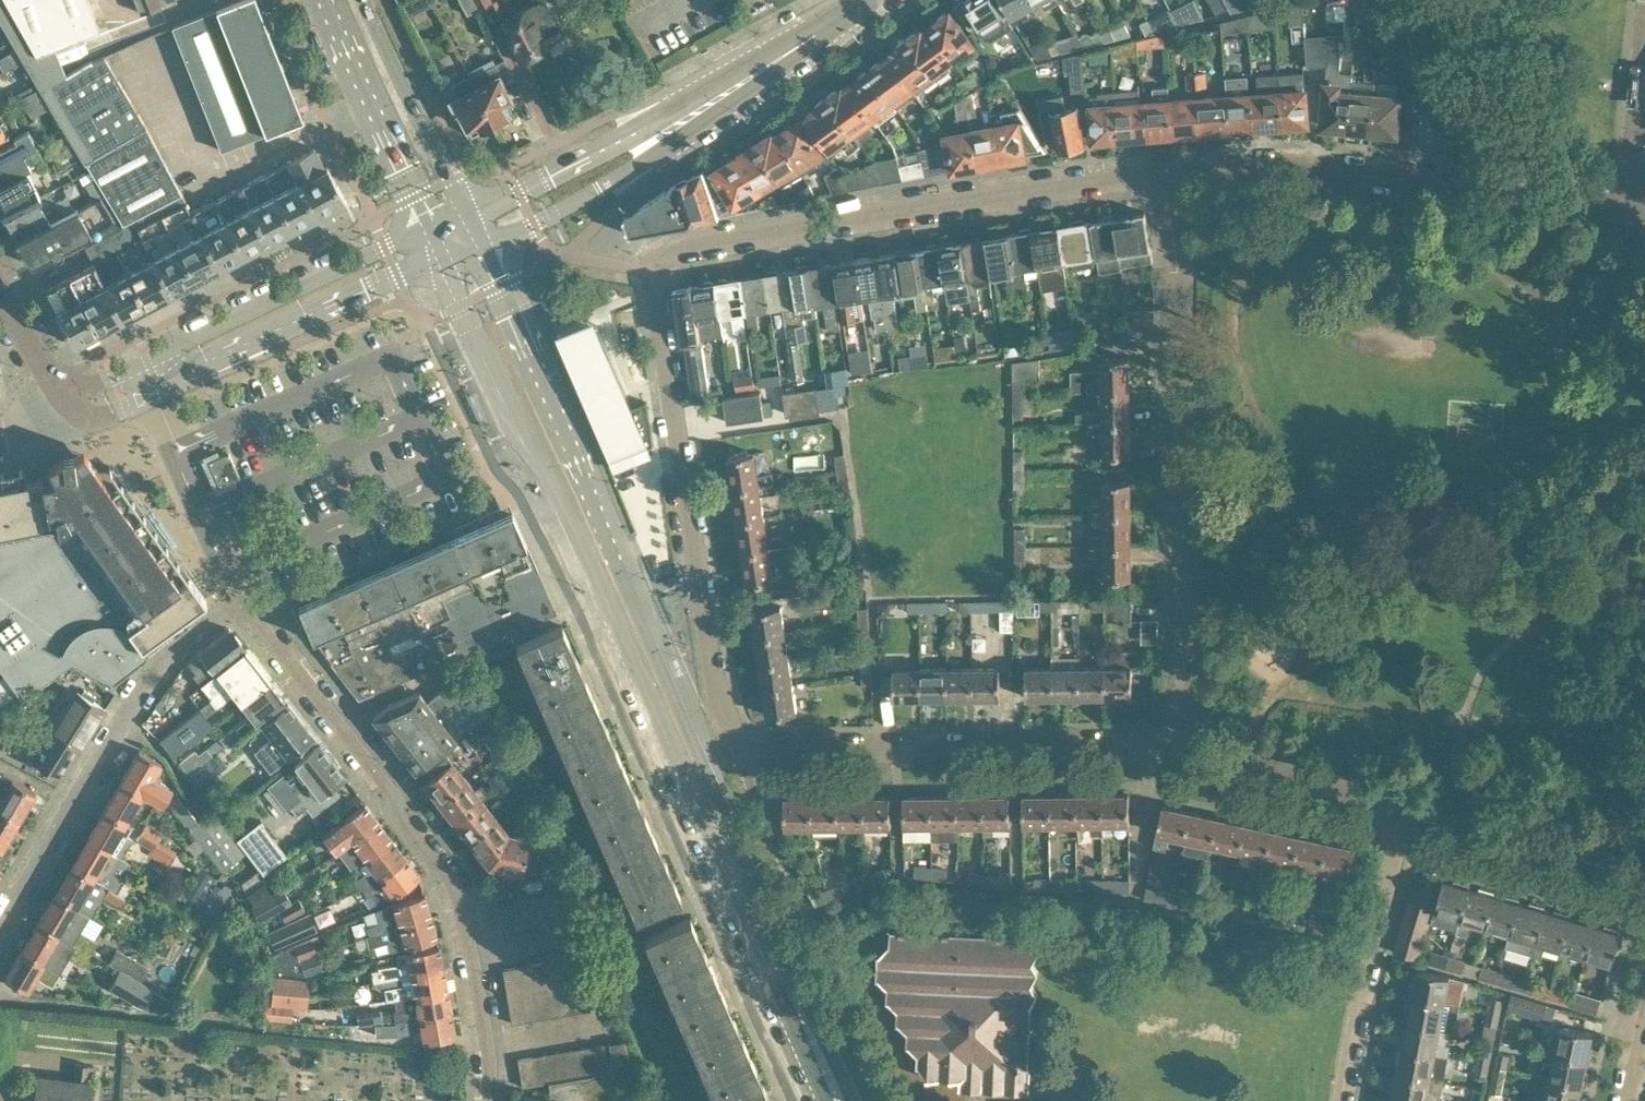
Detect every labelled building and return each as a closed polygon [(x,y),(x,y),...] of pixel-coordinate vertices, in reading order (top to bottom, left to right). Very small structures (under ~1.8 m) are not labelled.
[(17,47),(24,60),(39,86),(41,89),(52,83),(67,77),(57,51),(99,30),(88,0),(0,0),(0,19),(17,47)] [(159,0),(136,0),(141,12),(161,4),(159,0)] [(257,0),(236,0),(172,25),(172,26),(221,150),(303,117),(257,0)] [(402,6),(408,20),(430,9),(426,0),(415,0),(402,6)] [(468,14),(479,8),(475,0),(461,0),(468,14)] [(549,11),(550,9),(546,1),(543,0),(539,0),(501,20),(523,64),(549,51),(546,46),(562,37),(549,11)] [(995,0),(963,0),(954,6),(968,29),(978,22),(990,41),(1012,27),(995,0)] [(1029,0),(1002,0),(1011,17),(1015,24),(1030,16),(1026,9),(1032,6),(1029,0)] [(1057,0),(1029,0),(1032,6),(1041,1),(1045,9),(1058,2),(1057,0)] [(1217,9),(1226,3),(1224,0),(1212,0),(1217,9)] [(1226,3),(1230,11),(1248,7),(1244,0),(1243,0),(1224,0),(1226,3)] [(1303,3),(1305,22),(1305,25),(1306,38),(1308,63),(1329,61),(1329,59),(1341,60),(1340,37),(1352,36),(1351,18),(1349,5),(1349,0),(1317,0),(1303,3)] [(1299,3),(1290,5),(1291,26),(1305,25),(1305,22),(1303,3),(1299,3)] [(1172,9),(1149,19),(1155,29),(1156,34),(1164,32),(1181,28),(1179,24),(1174,13),(1172,9)] [(1192,21),(1188,10),(1174,13),(1179,24),(1192,21)] [(974,46),(949,13),(929,28),(953,61),(959,57),(962,61),(975,50),(972,47),(974,46)] [(1261,30),(1260,13),(1247,16),(1248,31),(1261,30)] [(1133,35),(1124,18),(1099,30),(1105,41),(1117,38),(1117,39),(1133,35)] [(1149,19),(1141,23),(1146,32),(1147,36),(1148,36),(1155,34),(1156,34),(1155,29),(1149,19)] [(1236,32),(1235,19),(1222,22),(1223,32),(1236,32)] [(953,61),(929,28),(909,42),(936,80),(949,70),(946,66),(953,61)] [(1087,32),(1080,36),(1085,45),(1105,41),(1100,31),(1093,35),(1087,32)] [(1156,34),(1155,34),(1156,46),(1165,45),(1164,32),(1156,34)] [(1080,36),(1054,43),(1060,52),(1085,45),(1080,36)] [(1060,52),(1054,43),(1048,46),(1045,41),(1030,45),(1038,59),(1052,55),(1052,54),(1060,52)] [(936,80),(909,42),(889,57),(914,90),(913,91),(916,94),(936,80)] [(24,60),(17,47),(9,52),(16,64),(20,62),(24,60)] [(1086,91),(1083,52),(1065,56),(1066,70),(1071,69),(1073,91),(1086,91)] [(91,62),(67,77),(52,83),(95,155),(86,161),(96,177),(94,179),(103,195),(106,193),(124,224),(132,220),(132,221),(136,227),(161,214),(186,201),(182,194),(146,126),(105,56),(91,62)] [(914,90),(889,57),(869,72),(897,109),(910,99),(907,95),(913,91),(914,90)] [(492,58),(467,71),(471,77),(468,78),(492,125),(512,115),(505,101),(510,99),(498,76),(500,72),(509,68),(505,60),(495,64),(492,58)] [(1327,82),(1322,125),(1334,127),(1337,129),(1344,130),(1346,128),(1348,128),(1352,88),(1353,80),(1353,75),(1340,74),(1341,60),(1329,59),(1329,61),(1327,82)] [(33,84),(15,95),(17,99),(39,86),(24,60),(20,62),(24,70),(27,69),(29,72),(27,74),(33,84)] [(1460,112),(1461,99),(1457,94),(1449,94),(1449,90),(1431,88),(1432,74),(1415,73),(1415,66),(1402,67),(1405,100),(1404,111),(1408,112),(1407,115),(1416,116),(1415,136),(1426,137),(1426,141),(1439,142),(1439,138),(1442,138),(1445,115),(1455,116),(1460,112)] [(1376,90),(1375,67),(1366,67),(1366,80),(1353,80),(1352,88),(1348,128),(1350,128),(1353,131),(1359,131),(1362,129),(1372,130),(1376,90)] [(982,80),(975,70),(967,76),(974,85),(982,80)] [(1146,136),(1143,98),(1142,98),(1142,92),(1141,78),(1140,71),(1130,71),(1131,91),(1133,91),(1131,99),(1116,100),(1119,138),(1121,138),(1123,142),(1130,141),(1132,137),(1146,136)] [(1208,85),(1208,71),(1197,72),(1198,86),(1208,85)] [(897,109),(869,72),(849,86),(874,120),(872,121),(876,125),(897,109)] [(1198,86),(1197,72),(1187,73),(1188,87),(1198,86)] [(1305,72),(1280,74),(1281,87),(1284,126),(1287,125),(1288,129),(1295,128),(1298,125),(1309,124),(1306,85),(1305,72)] [(1256,89),(1252,89),(1255,128),(1259,128),(1270,127),(1273,130),(1280,130),(1282,126),(1284,126),(1281,87),(1280,74),(1258,76),(1259,89),(1256,89)] [(966,90),(974,85),(967,76),(959,81),(966,90)] [(1249,76),(1226,77),(1227,91),(1230,130),(1233,130),(1235,133),(1242,133),(1244,129),(1255,128),(1252,89),(1250,90),(1249,76)] [(492,125),(468,78),(443,91),(454,113),(459,110),(471,136),(492,125)] [(874,120),(849,86),(829,101),(860,143),(861,142),(873,133),(867,124),(872,121),(874,120)] [(1172,134),(1169,96),(1169,86),(1153,87),(1155,97),(1143,98),(1146,136),(1159,135),(1161,139),(1168,138),(1170,134),(1172,134)] [(978,116),(973,91),(973,90),(963,97),(967,118),(978,116)] [(1397,133),(1401,92),(1376,90),(1372,130),(1374,131),(1377,133),(1383,134),(1386,132),(1397,133)] [(1119,138),(1116,100),(1115,91),(1101,92),(1101,95),(1090,96),(1094,140),(1105,139),(1107,143),(1114,142),(1117,139),(1119,138)] [(1230,130),(1227,91),(1198,94),(1201,132),(1217,131),(1219,134),(1226,134),(1228,130),(1230,130)] [(1201,132),(1198,94),(1169,96),(1172,134),(1175,134),(1176,138),(1184,137),(1186,133),(1201,132)] [(1063,95),(1039,100),(1046,137),(1056,135),(1059,148),(1072,146),(1072,148),(1075,150),(1080,148),(1082,146),(1082,144),(1085,143),(1078,105),(1066,107),(1063,95)] [(967,118),(963,97),(956,101),(959,119),(967,118)] [(860,143),(829,101),(805,119),(829,153),(841,144),(848,154),(862,143),(861,142),(860,143)] [(935,115),(942,109),(936,102),(929,107),(935,115)] [(4,105),(3,106),(0,108),(0,137),(20,127),(13,113),(10,115),(4,105)] [(1049,149),(1022,107),(992,112),(994,122),(993,123),(1001,160),(1011,158),(1012,161),(1029,158),(1028,153),(1049,149)] [(821,157),(798,119),(777,131),(800,170),(797,171),(800,175),(818,165),(816,160),(821,157)] [(64,132),(57,120),(40,130),(47,142),(64,132)] [(1001,160),(993,123),(969,127),(977,165),(987,163),(988,166),(999,164),(999,161),(1001,160)] [(977,165),(969,127),(944,132),(951,173),(967,170),(967,167),(977,165)] [(27,170),(26,168),(39,161),(32,148),(38,145),(29,128),(23,131),(15,135),(16,138),(0,147),(0,185),(27,170)] [(800,170),(777,131),(774,133),(772,130),(755,141),(779,182),(778,183),(780,187),(796,178),(793,173),(797,171),(800,170)] [(779,182),(755,141),(738,151),(738,153),(735,155),(758,194),(778,183),(779,182)] [(943,142),(918,150),(924,174),(947,169),(943,142)] [(75,143),(65,148),(72,161),(82,156),(75,143)] [(325,167),(314,148),(290,161),(318,214),(345,200),(327,166),(325,167)] [(758,194),(735,155),(709,170),(711,173),(704,177),(719,216),(738,212),(736,207),(758,194)] [(904,178),(898,155),(874,160),(882,182),(904,178)] [(318,214),(290,161),(265,174),(293,227),(318,214)] [(850,189),(845,176),(839,166),(826,173),(834,192),(850,189)] [(719,216),(704,177),(701,168),(675,184),(689,223),(691,223),(691,221),(719,216)] [(41,195),(27,170),(0,185),(0,207),(5,216),(42,196),(41,195)] [(863,186),(856,170),(845,176),(850,189),(863,186)] [(293,227),(265,174),(240,187),(268,240),(293,227)] [(103,195),(94,179),(86,183),(95,198),(96,199),(101,196),(103,195)] [(817,195),(811,183),(799,190),(804,198),(817,195)] [(630,234),(689,223),(675,184),(624,218),(630,234)] [(268,240),(240,187),(216,200),(244,253),(268,240)] [(75,209),(75,208),(67,195),(56,201),(50,190),(41,195),(42,196),(5,216),(19,241),(75,209)] [(779,203),(774,193),(762,200),(766,206),(779,203)] [(114,216),(101,196),(96,199),(95,198),(75,208),(75,209),(19,241),(31,262),(114,216)] [(244,253),(216,200),(192,213),(221,266),(244,253)] [(221,266),(192,213),(186,201),(161,214),(195,279),(221,266)] [(1153,262),(1146,214),(1146,212),(1125,216),(1123,213),(1118,214),(1116,217),(1114,217),(1120,253),(1121,253),(1123,267),(1153,262)] [(195,279),(161,214),(136,227),(170,293),(195,279)] [(1120,253),(1114,217),(1112,218),(1110,215),(1105,216),(1104,219),(1092,221),(1101,272),(1123,268),(1123,267),(1121,253),(1120,253)] [(1095,264),(1088,221),(1084,222),(1083,220),(1073,221),(1073,224),(1059,226),(1065,261),(1064,261),(1067,274),(1075,272),(1075,267),(1095,264)] [(170,293),(136,227),(132,221),(108,234),(146,305),(170,293)] [(1065,261),(1059,226),(1053,227),(1053,225),(1042,226),(1042,229),(1033,230),(1040,273),(1041,273),(1041,280),(1064,277),(1062,261),(1064,261),(1065,261)] [(1040,273),(1033,230),(1031,231),(1031,228),(1020,230),(1020,233),(1011,234),(1020,289),(1030,288),(1028,275),(1040,273)] [(990,237),(985,238),(991,273),(994,273),(1007,270),(1009,279),(1011,291),(1020,289),(1011,234),(1001,236),(1001,233),(990,235),(990,237)] [(146,305),(108,234),(86,246),(95,264),(94,265),(123,318),(146,305)] [(971,240),(962,242),(971,297),(972,297),(973,310),(983,309),(979,284),(992,282),(991,273),(985,238),(983,239),(982,236),(971,238),(971,240)] [(941,245),(940,246),(947,289),(949,301),(962,299),(971,297),(962,242),(953,244),(953,241),(941,243),(941,245)] [(947,289),(940,246),(938,246),(938,243),(927,245),(927,248),(918,249),(924,284),(934,282),(935,291),(947,289)] [(924,284),(918,249),(909,251),(908,248),(897,250),(897,253),(896,253),(902,290),(903,290),(905,296),(916,294),(918,309),(927,307),(924,284)] [(902,290),(896,253),(875,256),(887,328),(888,327),(889,329),(900,327),(895,291),(902,290)] [(887,328),(875,256),(855,259),(861,297),(870,295),(874,316),(876,316),(878,329),(887,328)] [(855,259),(835,263),(841,300),(842,300),(845,321),(857,319),(865,318),(861,297),(855,259)] [(841,300),(835,263),(823,265),(823,262),(813,264),(813,266),(811,267),(816,301),(817,301),(817,304),(825,303),(830,328),(842,326),(838,301),(841,300)] [(816,301),(811,267),(809,267),(809,264),(797,266),(798,269),(788,270),(800,341),(809,340),(807,322),(806,322),(803,303),(816,301)] [(123,318),(94,265),(70,278),(98,331),(123,318)] [(800,341),(788,270),(778,272),(778,270),(767,271),(767,274),(765,274),(771,308),(784,306),(789,343),(791,342),(796,380),(806,379),(799,341),(800,341)] [(771,308),(765,274),(763,274),(763,272),(752,274),(752,276),(742,278),(747,312),(748,312),(751,328),(760,327),(758,310),(771,308)] [(98,331),(70,278),(46,290),(74,344),(98,331)] [(747,312),(742,278),(728,280),(725,278),(719,279),(717,282),(715,282),(721,316),(722,316),(733,314),(736,330),(747,328),(744,312),(747,312)] [(721,316),(715,282),(714,282),(711,280),(705,281),(702,284),(696,285),(693,286),(701,337),(724,333),(722,316),(721,316)] [(701,337),(693,286),(677,289),(695,401),(710,399),(711,398),(710,391),(701,337)] [(1156,335),(1154,307),(1128,310),(1130,324),(1132,337),(1156,335)] [(1130,324),(1117,325),(1119,338),(1132,337),(1130,324)] [(632,407),(627,395),(628,394),(600,326),(563,341),(590,409),(591,409),(612,462),(655,445),(647,401),(632,407)] [(965,334),(955,335),(957,349),(967,348),(965,334)] [(1045,344),(1044,371),(1069,372),(1070,345),(1045,344)] [(930,365),(928,354),(913,356),(915,367),(930,365)] [(915,367),(913,356),(899,358),(902,369),(915,367)] [(1072,391),(1102,390),(1130,390),(1129,356),(1102,357),(1102,370),(1072,370),(1072,391)] [(874,368),(873,358),(852,362),(854,373),(874,368)] [(1041,391),(1041,358),(1014,361),(1014,391),(1037,391),(1041,391)] [(845,364),(822,368),(825,391),(849,387),(845,364)] [(754,373),(753,373),(736,375),(738,390),(756,387),(754,373)] [(763,376),(764,385),(783,382),(781,374),(763,376)] [(814,386),(784,391),(786,405),(788,415),(821,410),(821,409),(818,388),(818,386),(814,386)] [(725,397),(724,388),(710,391),(711,398),(710,399),(710,401),(725,398),(725,397)] [(1130,422),(1130,390),(1102,390),(1103,411),(1077,412),(1077,422),(1089,422),(1130,422)] [(1038,414),(1037,391),(1014,391),(1014,417),(1025,417),(1025,414),(1038,414)] [(765,417),(761,392),(725,397),(725,398),(729,422),(765,417)] [(1130,453),(1130,422),(1089,422),(1089,431),(1103,431),(1103,454),(1130,453)] [(189,577),(110,466),(109,467),(98,468),(84,449),(48,464),(53,474),(24,480),(22,469),(0,473),(0,667),(22,698),(76,659),(114,680),(190,620),(186,615),(206,600),(189,577)] [(1026,487),(1025,449),(1015,449),(1015,487),(1026,487)] [(229,452),(220,456),(209,461),(220,485),(240,476),(229,452)] [(775,482),(773,472),(760,474),(757,452),(729,456),(734,489),(775,483),(775,482)] [(849,472),(846,453),(835,455),(838,473),(849,472)] [(852,489),(849,472),(838,473),(840,486),(841,491),(852,489)] [(767,516),(763,493),(776,491),(795,490),(832,484),(833,487),(840,486),(838,473),(775,482),(775,483),(734,489),(739,521),(767,516)] [(1090,513),(1104,513),(1131,513),(1131,480),(1103,480),(1104,503),(1090,503),(1090,513)] [(538,571),(512,511),(502,515),(482,523),(509,584),(538,571)] [(1131,545),(1131,513),(1104,513),(1104,535),(1091,535),(1091,545),(1131,545)] [(859,534),(856,515),(845,517),(848,536),(859,534)] [(770,537),(767,516),(739,521),(744,552),(785,546),(783,535),(770,537)] [(518,605),(509,584),(482,523),(453,536),(455,541),(498,640),(528,627),(518,605)] [(1027,545),(1026,527),(1016,527),(1016,545),(1027,545)] [(861,552),(859,534),(848,536),(851,553),(861,552)] [(498,640),(455,541),(453,536),(421,550),(466,653),(498,640)] [(1027,563),(1027,545),(1016,545),(1016,564),(1027,563)] [(1131,577),(1131,545),(1091,545),(1091,554),(1104,554),(1105,577),(1131,577)] [(776,579),(773,556),(786,554),(785,546),(744,552),(749,583),(776,579)] [(466,653),(421,550),(390,564),(392,568),(424,642),(405,650),(416,675),(466,653)] [(424,642),(392,568),(390,564),(359,577),(404,680),(416,675),(405,650),(424,642)] [(509,584),(518,605),(548,592),(538,571),(509,584)] [(404,680),(359,577),(338,586),(327,591),(329,595),(343,627),(356,656),(372,694),(404,680)] [(343,627),(329,595),(327,591),(317,596),(294,605),(303,625),(307,624),(314,639),(334,665),(360,700),(372,694),(356,656),(343,627)] [(557,614),(548,592),(518,605),(528,627),(557,614)] [(1133,620),(1133,599),(1133,598),(1105,599),(1105,609),(1106,609),(1106,621),(1133,620)] [(1001,610),(1001,599),(973,600),(973,610),(1001,610)] [(1014,599),(1001,599),(1001,610),(1001,630),(1014,629),(1014,600),(1014,599)] [(1053,599),(1040,599),(1040,609),(1053,609),(1053,599)] [(1079,609),(1079,599),(1053,599),(1053,609),(1053,625),(1060,625),(1059,609),(1079,609)] [(1105,609),(1105,599),(1093,599),(1093,609),(1105,609)] [(947,610),(946,600),(921,601),(921,611),(947,610)] [(973,610),(973,600),(946,600),(947,610),(973,610)] [(921,611),(921,601),(909,601),(909,611),(921,611)] [(787,632),(783,606),(753,610),(756,637),(787,632)] [(870,619),(869,607),(859,607),(859,619),(870,619)] [(871,630),(870,619),(859,619),(860,631),(871,630)] [(592,693),(563,625),(517,645),(546,713),(592,693)] [(201,683),(247,649),(231,628),(189,662),(196,671),(193,673),(201,683)] [(791,658),(787,632),(756,637),(760,662),(791,658)] [(872,671),(871,646),(846,649),(850,674),(863,671),(872,671)] [(213,698),(258,663),(247,649),(201,683),(212,697),(213,698)] [(1105,651),(1105,664),(1106,664),(1107,695),(1132,695),(1132,669),(1138,668),(1138,650),(1105,651)] [(795,685),(791,658),(760,662),(764,689),(795,685)] [(194,713),(161,739),(174,756),(214,724),(206,715),(217,706),(217,707),(234,693),(243,704),(255,695),(272,681),(271,679),(258,663),(213,698),(212,697),(210,698),(211,699),(201,707),(197,710),(194,713)] [(1106,664),(1105,664),(1080,665),(1081,696),(1107,695),(1106,664)] [(1054,665),(1027,666),(1027,697),(1054,696),(1054,665)] [(1080,665),(1054,665),(1054,696),(1081,696),(1080,665)] [(948,697),(947,666),(921,667),(922,698),(948,697)] [(974,697),(974,666),(947,666),(948,697),(974,697)] [(1001,697),(1000,666),(974,666),(974,697),(1001,697)] [(922,698),(921,667),(895,667),(895,698),(922,698)] [(873,683),(873,673),(873,671),(872,671),(863,671),(863,684),(873,683)] [(491,712),(461,675),(427,701),(457,739),(491,712)] [(196,751),(180,764),(189,774),(205,762),(256,721),(268,712),(286,699),(274,683),(272,681),(255,695),(243,704),(250,713),(220,736),(221,737),(199,754),(196,751)] [(799,711),(795,685),(764,689),(767,715),(799,711)] [(106,709),(106,708),(92,699),(94,695),(83,688),(80,692),(76,690),(54,725),(48,722),(28,754),(64,776),(106,709)] [(427,701),(419,691),(391,703),(374,717),(417,771),(457,739),(427,701)] [(622,761),(592,693),(546,713),(576,781),(622,761)] [(183,700),(194,713),(201,707),(190,694),(183,700)] [(305,724),(289,704),(262,725),(273,739),(260,749),(264,754),(276,745),(273,741),(274,740),(288,730),(292,735),(305,724)] [(490,735),(499,728),(491,718),(463,739),(471,750),(490,735)] [(272,773),(316,738),(305,724),(292,735),(288,730),(274,740),(273,741),(276,745),(264,754),(260,758),(272,773)] [(285,798),(334,761),(322,745),(296,764),(302,772),(290,781),(284,773),(273,782),(285,798)] [(163,762),(142,750),(123,782),(155,800),(164,804),(174,787),(154,776),(163,762)] [(468,779),(462,770),(468,765),(458,751),(432,770),(431,776),(425,781),(432,790),(430,792),(438,802),(468,779)] [(346,777),(334,761),(285,798),(297,813),(306,806),(313,815),(341,794),(334,786),(346,777)] [(652,829),(622,761),(576,781),(605,849),(652,829)] [(189,774),(198,787),(215,774),(205,762),(189,774)] [(505,780),(500,772),(491,779),(496,787),(505,780)] [(37,792),(12,777),(4,790),(0,788),(0,809),(20,820),(37,792)] [(483,797),(484,799),(490,792),(483,783),(477,789),(468,779),(438,802),(446,812),(448,811),(455,819),(483,797)] [(512,788),(505,780),(496,787),(490,792),(493,796),(500,791),(503,795),(512,788)] [(145,816),(155,800),(123,782),(106,810),(127,822),(128,822),(129,820),(134,822),(138,816),(133,812),(135,810),(145,816)] [(167,800),(178,814),(208,853),(222,870),(246,852),(247,851),(237,839),(219,817),(213,809),(199,820),(188,806),(177,792),(167,800)] [(1050,824),(1050,794),(1023,794),(1023,824),(1050,824)] [(1076,824),(1076,794),(1050,794),(1050,824),(1076,824)] [(1103,835),(1103,794),(1076,794),(1076,824),(1093,824),(1093,835),(1103,835)] [(1130,824),(1130,794),(1103,794),(1103,835),(1113,835),(1113,824),(1130,824)] [(931,795),(904,795),(905,838),(931,837),(931,795)] [(958,838),(957,825),(957,795),(931,795),(931,837),(932,837),(932,839),(958,838)] [(983,825),(983,795),(957,795),(957,825),(983,825)] [(1010,825),(1010,795),(983,795),(983,825),(985,825),(985,835),(995,835),(995,825),(1010,825)] [(838,826),(837,796),(811,797),(812,827),(838,826)] [(864,826),(864,796),(837,796),(838,826),(864,826)] [(891,826),(891,796),(864,796),(864,826),(891,826)] [(467,840),(498,816),(484,799),(483,797),(455,819),(461,828),(459,830),(467,840)] [(812,827),(811,797),(785,797),(785,827),(812,827)] [(367,803),(324,836),(337,853),(341,850),(342,851),(380,822),(367,803)] [(1185,839),(1191,811),(1163,805),(1157,832),(1157,833),(1155,846),(1167,849),(1170,835),(1185,839)] [(536,813),(527,808),(521,817),(524,819),(530,823),(530,822),(536,813)] [(20,820),(0,809),(0,846),(3,848),(20,820)] [(133,825),(128,822),(127,822),(106,810),(90,838),(122,857),(134,838),(128,834),(133,825)] [(1212,845),(1218,817),(1191,811),(1185,839),(1187,839),(1184,851),(1209,857),(1212,845)] [(494,843),(509,831),(498,816),(467,840),(475,850),(477,848),(481,853),(481,857),(485,862),(488,862),(490,865),(503,854),(494,843)] [(1239,851),(1245,823),(1218,817),(1212,845),(1239,851)] [(537,873),(544,841),(538,839),(531,838),(531,837),(530,836),(533,823),(530,822),(530,823),(524,819),(509,831),(494,843),(503,854),(490,865),(510,869),(512,872),(519,873),(521,871),(524,872),(524,871),(537,873)] [(261,820),(237,839),(247,851),(261,869),(264,873),(287,854),(261,820)] [(148,822),(142,831),(159,841),(164,832),(148,822)] [(380,822),(342,851),(354,866),(365,857),(367,860),(394,840),(380,822)] [(1266,857),(1273,829),(1245,823),(1239,851),(1253,854),(1250,868),(1263,871),(1266,857)] [(681,897),(652,829),(605,849),(635,917),(681,897)] [(1294,863),(1300,835),(1273,829),(1266,857),(1294,863)] [(159,841),(142,831),(137,839),(170,859),(174,851),(159,841)] [(1322,869),(1328,841),(1300,835),(1294,863),(1322,869)] [(133,863),(122,857),(90,838),(74,866),(125,896),(131,884),(123,879),(133,863)] [(365,873),(355,880),(361,888),(363,887),(372,883),(373,884),(408,858),(394,840),(367,860),(375,871),(368,877),(365,873)] [(1351,870),(1356,848),(1328,841),(1322,869),(1350,875),(1351,870)] [(372,883),(363,887),(365,890),(368,896),(370,894),(377,902),(377,903),(394,895),(395,896),(420,877),(422,876),(408,858),(373,884),(372,883)] [(929,878),(931,866),(916,864),(915,876),(929,878)] [(848,875),(845,865),(827,869),(830,880),(848,875)] [(125,896),(74,866),(57,894),(78,906),(90,912),(94,915),(105,896),(120,905),(125,896)] [(948,880),(949,869),(931,866),(929,878),(948,880)] [(857,890),(888,878),(887,877),(892,873),(892,867),(884,867),(853,879),(857,890)] [(261,869),(244,881),(254,903),(273,892),(271,887),(266,875),(264,873),(261,869)] [(982,885),(984,873),(968,871),(967,883),(982,885)] [(1000,881),(1001,876),(984,873),(982,885),(1012,889),(1012,883),(1000,881)] [(1439,895),(1443,883),(1417,875),(1413,888),(1439,895)] [(1050,889),(1050,877),(1035,877),(1035,879),(1024,879),(1024,889),(1050,889)] [(1068,890),(1068,878),(1050,877),(1050,889),(1068,890)] [(1104,890),(1104,878),(1088,878),(1089,890),(1104,890)] [(1132,891),(1131,879),(1104,878),(1104,890),(1132,891)] [(1459,918),(1469,886),(1470,883),(1455,878),(1454,881),(1444,878),(1443,883),(1439,895),(1435,908),(1434,911),(1436,911),(1459,918)] [(221,906),(230,890),(216,882),(207,898),(221,906)] [(816,906),(847,894),(843,884),(812,895),(816,906)] [(254,903),(252,905),(259,918),(279,908),(280,909),(294,901),(293,900),(284,885),(273,892),(254,903)] [(1484,926),(1494,894),(1495,890),(1480,886),(1479,889),(1469,886),(1459,918),(1461,919),(1457,930),(1470,934),(1473,922),(1484,926)] [(1171,903),(1173,892),(1148,887),(1145,898),(1171,903)] [(1435,908),(1439,895),(1413,888),(1409,900),(1435,908)] [(577,919),(573,891),(559,894),(564,921),(577,919)] [(1193,907),(1196,896),(1173,892),(1171,903),(1193,907)] [(1510,933),(1519,901),(1520,898),(1505,893),(1504,896),(1494,894),(1484,926),(1510,933)] [(80,929),(90,912),(78,906),(57,894),(41,922),(93,952),(100,941),(80,929)] [(380,922),(367,926),(369,935),(386,929),(385,928),(390,927),(391,928),(432,916),(426,894),(425,894),(393,903),(376,910),(380,922)] [(564,921),(559,894),(546,896),(551,924),(564,921)] [(551,924),(546,896),(533,898),(538,926),(551,924)] [(294,901),(280,909),(286,920),(306,909),(300,898),(299,897),(293,900),(294,901)] [(538,926),(533,898),(520,900),(524,928),(538,926)] [(524,928),(520,900),(506,903),(511,931),(524,928)] [(1434,911),(1435,908),(1409,900),(1405,913),(1433,921),(1436,911),(1434,911)] [(1531,953),(1544,908),(1545,905),(1530,901),(1529,904),(1519,901),(1510,933),(1511,934),(1508,946),(1531,953)] [(511,931),(506,903),(493,905),(498,933),(511,931)] [(1281,924),(1283,912),(1261,908),(1259,920),(1281,924)] [(1560,948),(1569,916),(1570,913),(1555,908),(1554,911),(1544,908),(1531,953),(1543,956),(1547,944),(1560,948)] [(310,911),(269,931),(276,947),(299,937),(318,928),(318,927),(310,911)] [(1305,929),(1308,917),(1283,912),(1281,924),(1305,929)] [(1429,934),(1433,921),(1405,913),(1402,926),(1429,934)] [(369,935),(367,936),(370,946),(389,941),(391,950),(392,951),(437,939),(439,938),(432,916),(391,928),(390,927),(385,928),(386,929),(369,935)] [(643,937),(673,1005),(719,985),(690,916),(643,937)] [(1585,956),(1595,924),(1596,920),(1580,916),(1579,919),(1569,916),(1560,948),(1585,956)] [(1337,935),(1340,924),(1333,922),(1316,919),(1314,930),(1337,935)] [(93,952),(41,922),(24,950),(46,962),(60,970),(68,956),(84,966),(93,952)] [(1611,964),(1621,932),(1620,931),(1621,928),(1605,923),(1604,927),(1595,924),(1585,956),(1611,964)] [(1425,947),(1429,934),(1402,926),(1398,939),(1425,947)] [(1029,1081),(1032,1005),(1038,994),(1033,983),(1038,973),(1034,962),(1040,951),(1035,939),(1035,938),(891,931),(890,944),(881,953),(879,953),(878,977),(880,977),(888,988),(888,999),(890,1000),(898,1010),(898,1022),(900,1022),(908,1033),(908,1044),(910,1044),(918,1055),(918,1066),(920,1066),(928,1076),(928,1078),(963,1080),(962,1090),(1028,1094),(1029,1081)] [(116,934),(112,945),(144,957),(148,947),(116,934)] [(318,952),(311,937),(311,936),(294,943),(301,960),(318,954),(318,952)] [(1421,959),(1425,947),(1398,939),(1394,951),(1421,959)] [(306,974),(301,960),(294,943),(293,944),(272,953),(270,954),(269,971),(306,974)] [(379,968),(372,970),(375,982),(444,968),(440,946),(439,946),(397,954),(399,963),(379,966),(379,968)] [(150,966),(148,965),(117,947),(109,961),(141,981),(150,966)] [(1445,966),(1449,954),(1433,949),(1429,961),(1445,966)] [(24,950),(8,978),(26,989),(29,991),(37,976),(51,985),(60,970),(46,962),(24,950)] [(318,954),(301,960),(306,974),(323,969),(318,954)] [(1471,974),(1475,962),(1449,954),(1445,966),(1471,974)] [(587,982),(582,955),(569,957),(574,984),(587,982)] [(574,984),(569,957),(556,960),(560,987),(574,984)] [(560,987),(556,960),(542,962),(547,989),(560,987)] [(547,989),(542,962),(529,964),(534,991),(547,989)] [(534,991),(529,964),(516,966),(521,993),(534,991)] [(1495,981),(1499,969),(1484,964),(1479,976),(1495,981)] [(521,993),(516,966),(503,969),(508,996),(521,993)] [(444,968),(375,982),(376,989),(403,985),(405,996),(406,998),(448,990),(444,968)] [(1461,1005),(1466,980),(1449,975),(1418,969),(1418,970),(1415,970),(1412,985),(1415,986),(1413,996),(1447,1003),(1447,1002),(1461,1005)] [(1513,987),(1517,974),(1499,969),(1495,981),(1513,987)] [(64,989),(71,977),(60,970),(53,982),(64,989)] [(129,1001),(141,981),(126,973),(114,992),(129,1001)] [(273,976),(272,990),(309,994),(310,979),(307,979),(273,976)] [(1545,996),(1549,984),(1534,979),(1530,992),(1545,996)] [(592,1009),(587,982),(574,984),(578,1011),(592,1009)] [(367,984),(353,986),(354,1000),(369,998),(367,984)] [(578,1011),(574,984),(560,987),(565,1014),(578,1011)] [(1571,1004),(1573,995),(1567,993),(1568,989),(1549,984),(1545,996),(1571,1004)] [(749,1053),(719,985),(673,1005),(703,1073),(749,1053)] [(565,1014),(560,987),(547,989),(552,1016),(565,1014)] [(552,1016),(547,989),(534,991),(539,1018),(552,1016)] [(308,1008),(309,994),(272,990),(271,1003),(271,1005),(293,1007),(308,1008)] [(397,1010),(384,1012),(385,1022),(385,1025),(453,1012),(448,990),(406,998),(405,996),(395,998),(395,1000),(397,1010)] [(539,1018),(534,991),(521,993),(526,1021),(539,1018)] [(1597,1012),(1602,999),(1576,991),(1574,995),(1573,995),(1571,1004),(1597,1012)] [(1553,1020),(1557,1006),(1513,992),(1509,1007),(1553,1020)] [(526,1021),(521,993),(508,996),(512,1023),(526,1021)] [(1501,1012),(1504,998),(1492,995),(1489,1010),(1501,1012)] [(1457,1031),(1462,1005),(1461,1005),(1447,1002),(1447,1003),(1413,996),(1410,996),(1407,1011),(1410,1012),(1408,1022),(1442,1028),(1457,1031)] [(265,1003),(263,1018),(292,1020),(293,1007),(271,1005),(271,1003),(265,1003)] [(379,1005),(340,1004),(339,1020),(378,1022),(379,1005)] [(1496,1039),(1501,1012),(1489,1010),(1484,1037),(1496,1039)] [(457,1035),(453,1012),(385,1025),(385,1022),(377,1023),(377,1033),(398,1033),(422,1029),(425,1048),(458,1051),(455,1035),(457,1035)] [(1437,1055),(1442,1028),(1408,1022),(1405,1021),(1402,1037),(1405,1038),(1403,1048),(1437,1055)] [(1591,1042),(1593,1034),(1560,1026),(1554,1051),(1587,1058),(1591,1059),(1594,1043),(1591,1042)] [(1491,1065),(1496,1039),(1484,1037),(1478,1062),(1491,1065)] [(635,1068),(625,1041),(610,1043),(615,1071),(635,1068)] [(615,1071),(610,1043),(598,1045),(602,1073),(615,1071)] [(602,1073),(598,1045),(584,1047),(589,1075),(602,1073)] [(589,1075),(584,1047),(571,1050),(576,1077),(589,1075)] [(1450,1057),(1437,1055),(1403,1048),(1400,1047),(1397,1063),(1400,1063),(1398,1073),(1445,1082),(1450,1057)] [(576,1077),(571,1050),(558,1052),(563,1079),(576,1077)] [(1508,1068),(1511,1054),(1499,1051),(1495,1066),(1508,1068)] [(1585,1068),(1587,1058),(1554,1051),(1549,1077),(1582,1084),(1585,1085),(1589,1069),(1585,1068)] [(563,1079),(558,1052),(545,1054),(550,1081),(563,1079)] [(749,1053),(703,1073),(715,1100),(770,1100),(749,1053)] [(550,1081),(545,1054),(532,1056),(536,1084),(549,1081),(550,1081)] [(536,1084),(532,1056),(518,1058),(523,1086),(536,1084)] [(36,1100),(93,1100),(96,1081),(94,1080),(93,1082),(90,1081),(92,1065),(93,1065),(93,1064),(93,1063),(78,1062),(78,1063),(79,1063),(77,1080),(42,1075),(42,1074),(40,1074),(36,1100)] [(1488,1076),(1491,1065),(1478,1062),(1476,1074),(1488,1076)] [(1505,1080),(1508,1068),(1495,1066),(1493,1078),(1505,1080)] [(635,1068),(615,1071),(602,1073),(589,1075),(576,1077),(563,1079),(550,1081),(549,1081),(551,1094),(580,1099),(580,1100),(599,1100),(644,1093),(635,1068)] [(1445,1082),(1398,1073),(1395,1073),(1392,1088),(1395,1089),(1393,1099),(1402,1100),(1441,1100),(1445,1082)] [(1582,1084),(1549,1077),(1535,1074),(1530,1100),(1537,1100),(1582,1100),(1583,1095),(1580,1094),(1582,1084)]
